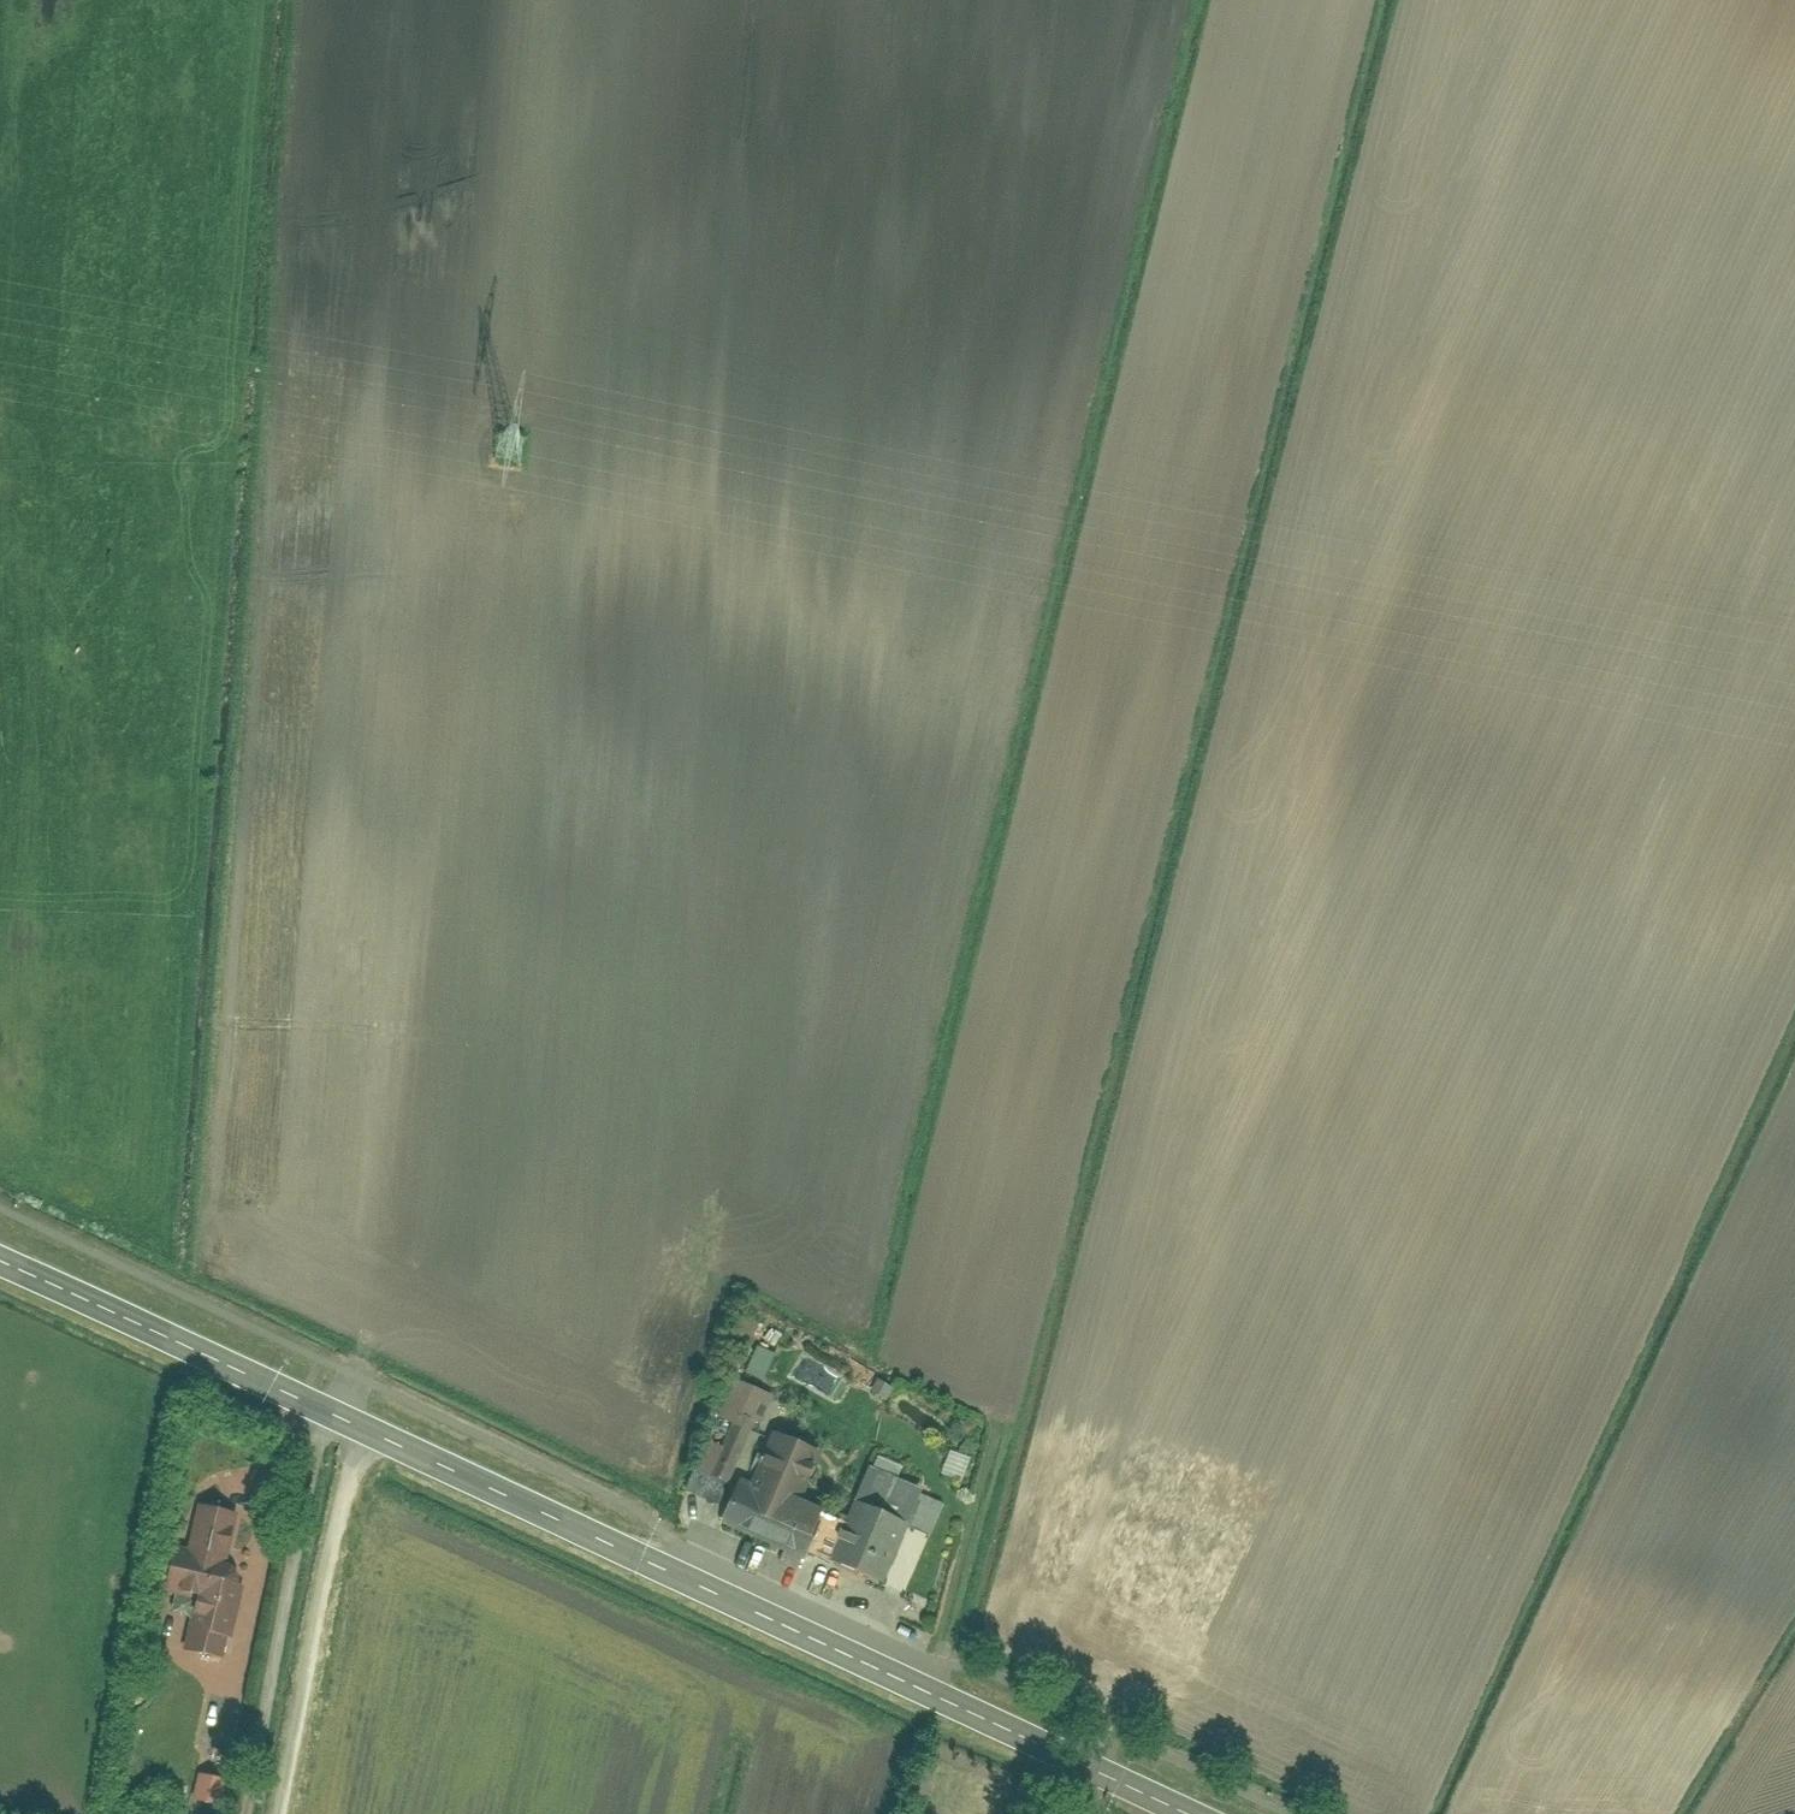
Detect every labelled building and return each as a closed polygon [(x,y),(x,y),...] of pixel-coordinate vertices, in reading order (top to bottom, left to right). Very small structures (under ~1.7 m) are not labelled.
[(800,1501),(820,1455),(771,1435),(750,1485),(739,1480),(720,1525),(802,1560),(823,1511),(800,1501)] [(967,1480),(972,1457),(952,1452),(946,1475),(967,1480)] [(922,1492),(868,1469),(828,1561),(882,1584),(922,1492)] [(224,1639),(230,1641),(243,1590),(237,1589),(239,1582),(229,1569),(221,1567),(234,1516),(197,1507),(186,1551),(175,1548),(163,1595),(186,1601),(179,1631),(185,1632),(181,1651),(219,1660),(224,1639)] [(224,1785),(198,1778),(191,1802),(218,1809),(224,1785)]
